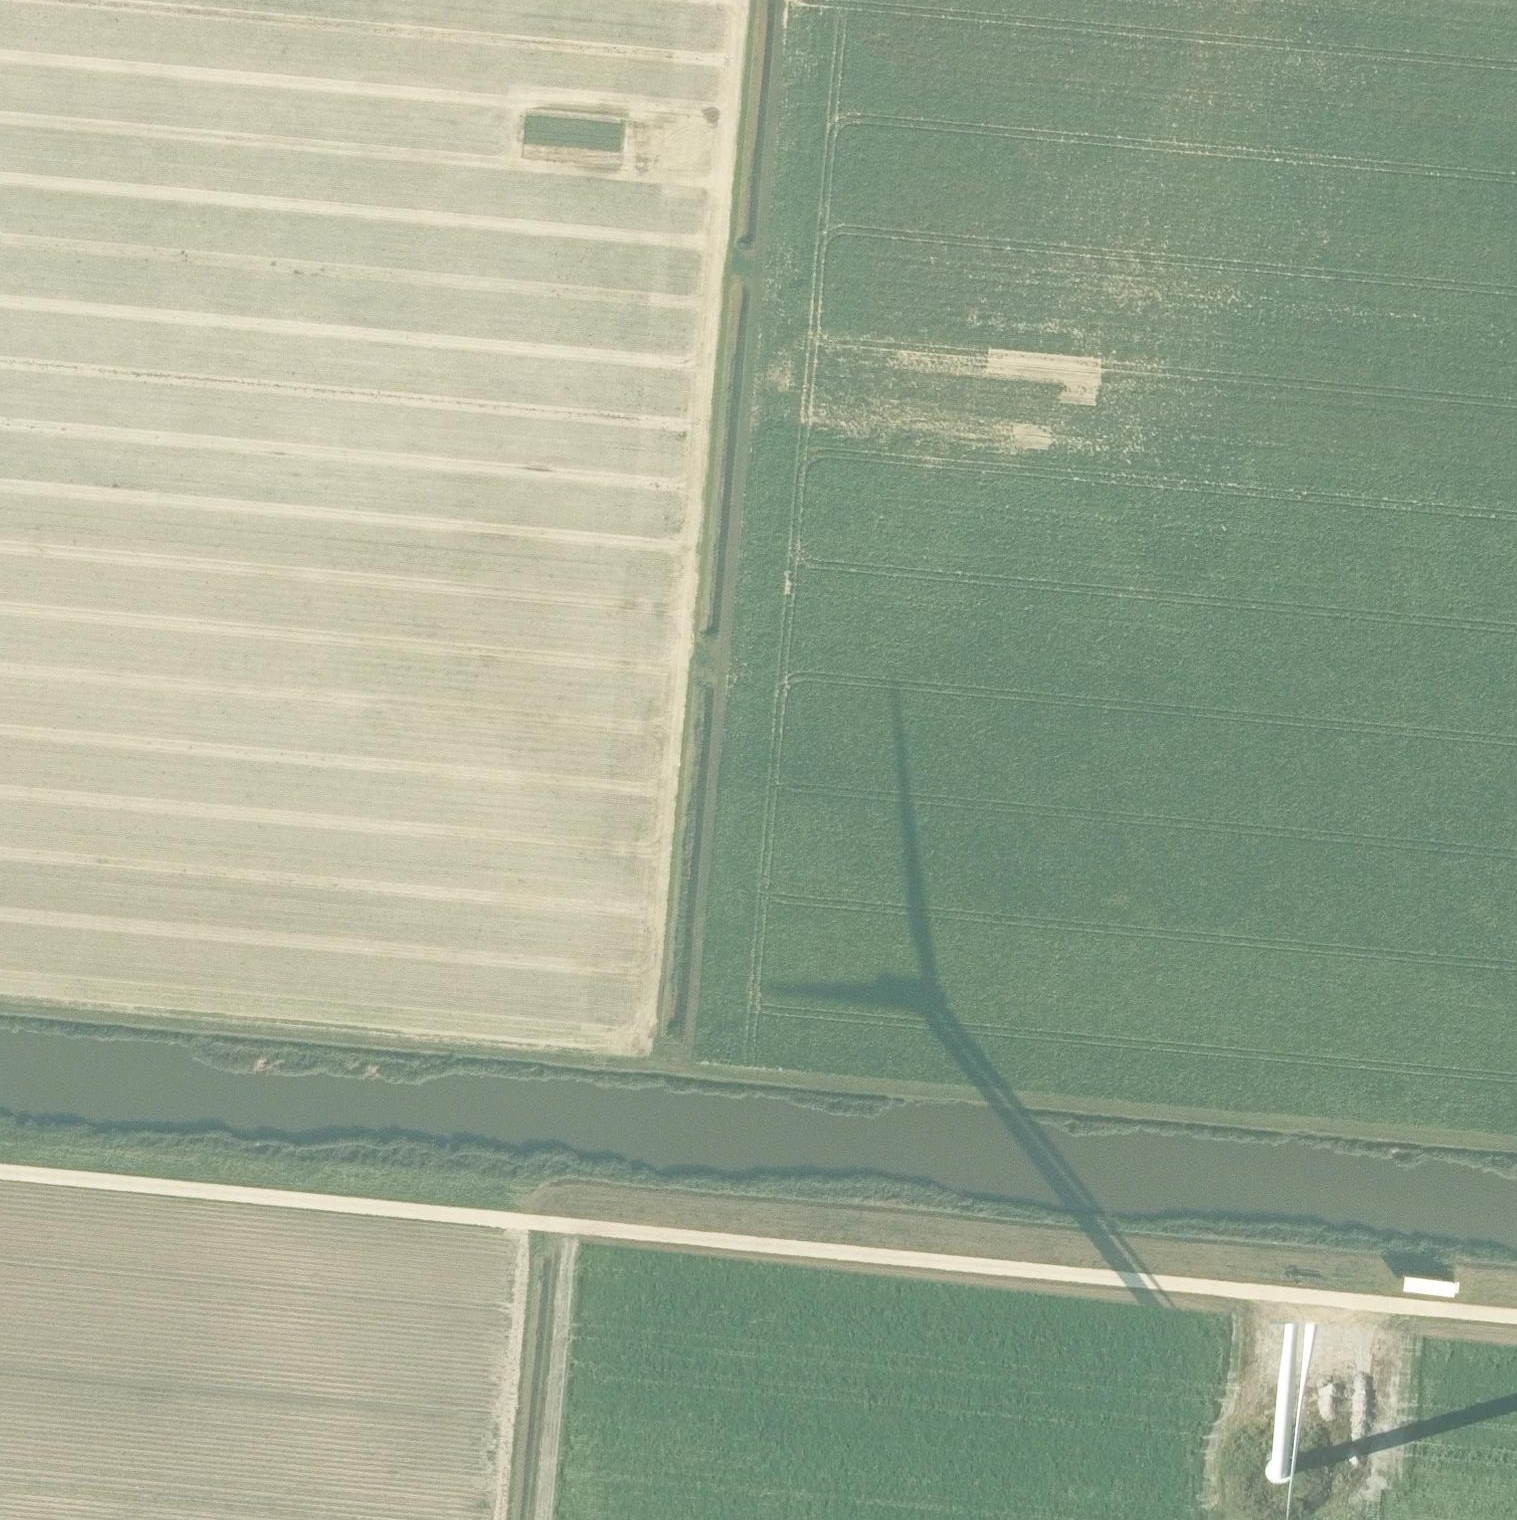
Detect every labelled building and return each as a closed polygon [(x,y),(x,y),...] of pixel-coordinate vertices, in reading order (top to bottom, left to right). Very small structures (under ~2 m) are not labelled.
[(1281,1462),(1280,1462),(1279,1462),(1278,1463),(1277,1463),(1276,1463),(1276,1464),(1275,1464),(1275,1465),(1274,1465),(1274,1466),(1274,1467),(1273,1467),(1273,1468),(1273,1469),(1273,1470),(1273,1471),(1273,1472),(1273,1473),(1274,1473),(1274,1474),(1274,1475),(1275,1475),(1275,1476),(1276,1476),(1276,1477),(1277,1477),(1278,1478),(1279,1478),(1280,1478),(1281,1478),(1282,1478),(1283,1478),(1284,1477),(1285,1477),(1286,1476),(1287,1475),(1288,1474),(1288,1473),(1288,1472),(1289,1471),(1289,1470),(1289,1469),(1288,1468),(1288,1467),(1288,1466),(1287,1465),(1286,1464),(1285,1463),(1284,1463),(1283,1462),(1282,1462),(1281,1462)]
